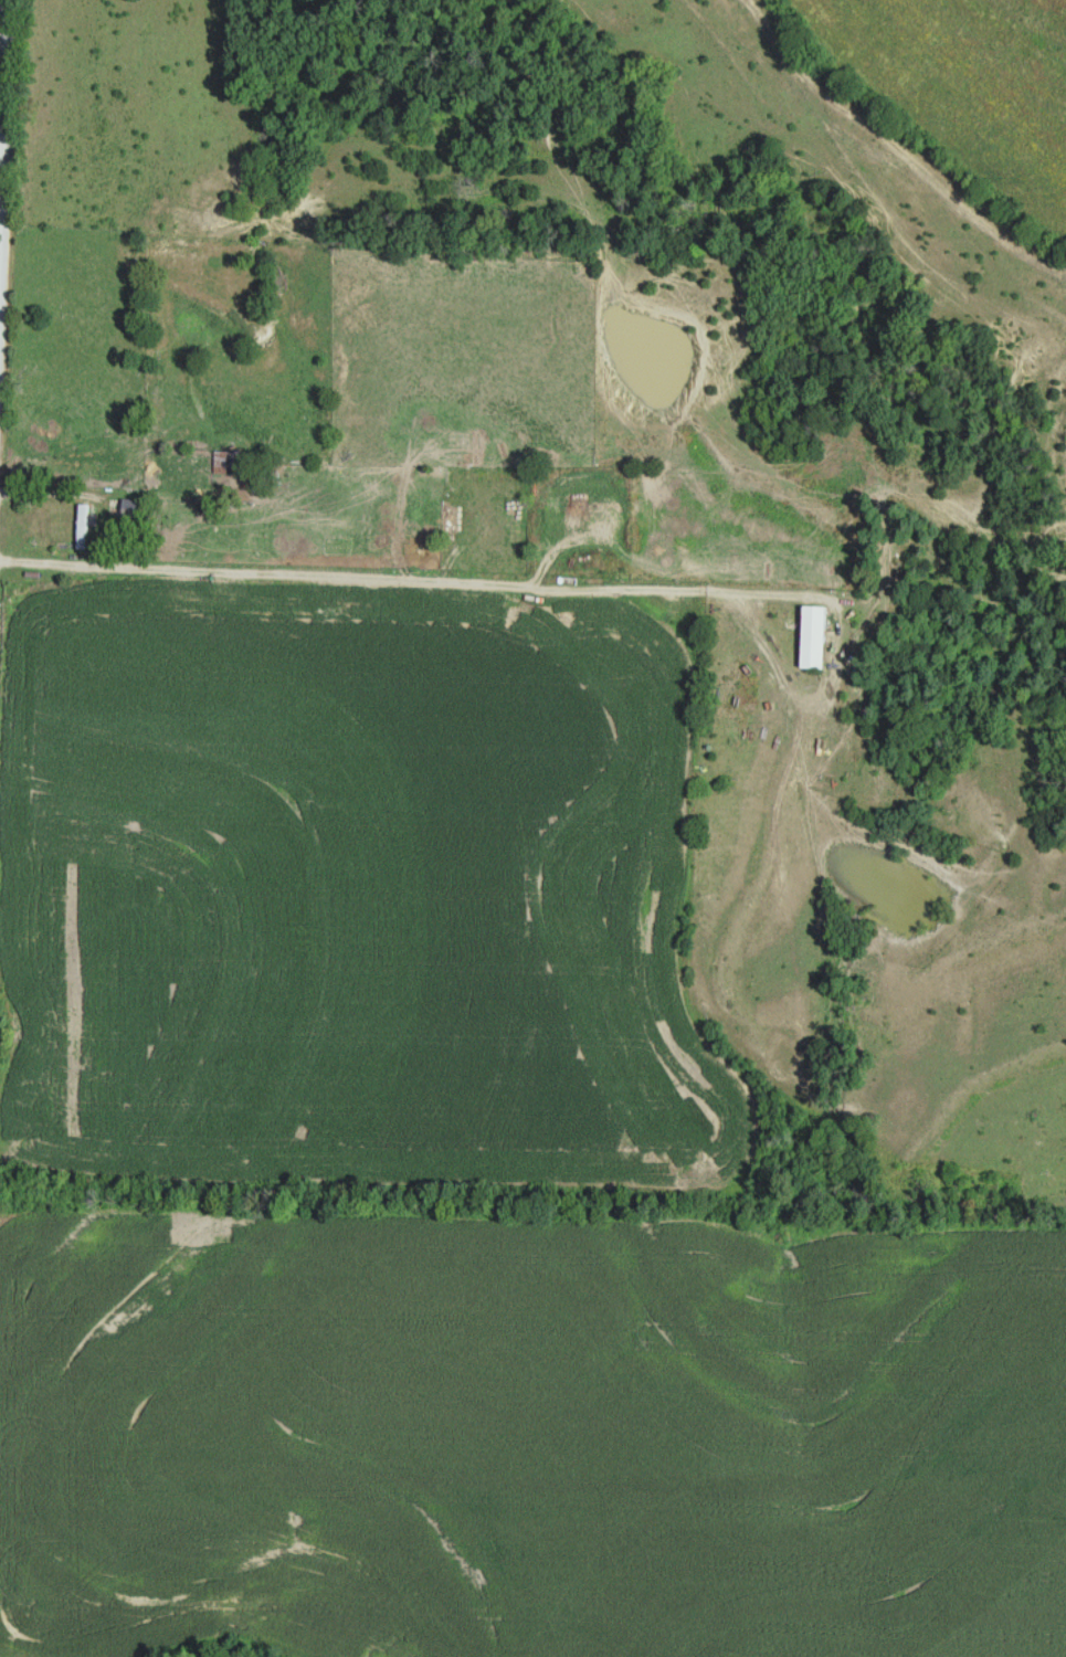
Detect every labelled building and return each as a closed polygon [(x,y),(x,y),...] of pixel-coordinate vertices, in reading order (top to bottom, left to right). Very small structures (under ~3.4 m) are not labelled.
[(237,452),(214,452),(214,472),(237,472),(237,452)] [(141,499),(124,499),(124,518),(141,518),(141,499)] [(88,548),(88,504),(77,504),(77,548),(88,548)] [(441,534),(453,534),(453,506),(441,506),(441,534)] [(828,607),(805,606),(803,669),(826,669),(828,607)]
